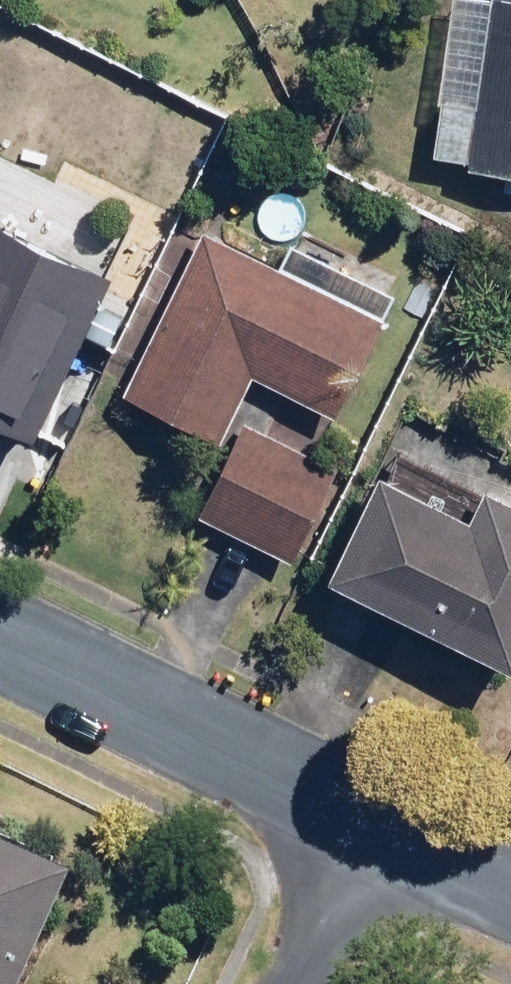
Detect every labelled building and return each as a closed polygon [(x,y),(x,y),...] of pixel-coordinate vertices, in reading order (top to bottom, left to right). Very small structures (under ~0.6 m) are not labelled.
[(438,157),(507,163),(504,188),(510,188),(510,0),(451,0),(438,157)] [(39,439),(136,234),(13,176),(0,205),(0,420),(39,439)] [(279,265),(203,228),(122,396),(219,443),(253,371),(340,413),(397,295),(290,243),(279,265)] [(325,464),(244,425),(200,515),(281,554),(325,464)] [(385,465),(333,576),(510,661),(510,493),(507,491),(510,482),(510,468),(425,427),(404,473),(385,465)] [(71,873),(0,840),(0,983),(21,983),(71,873)]
